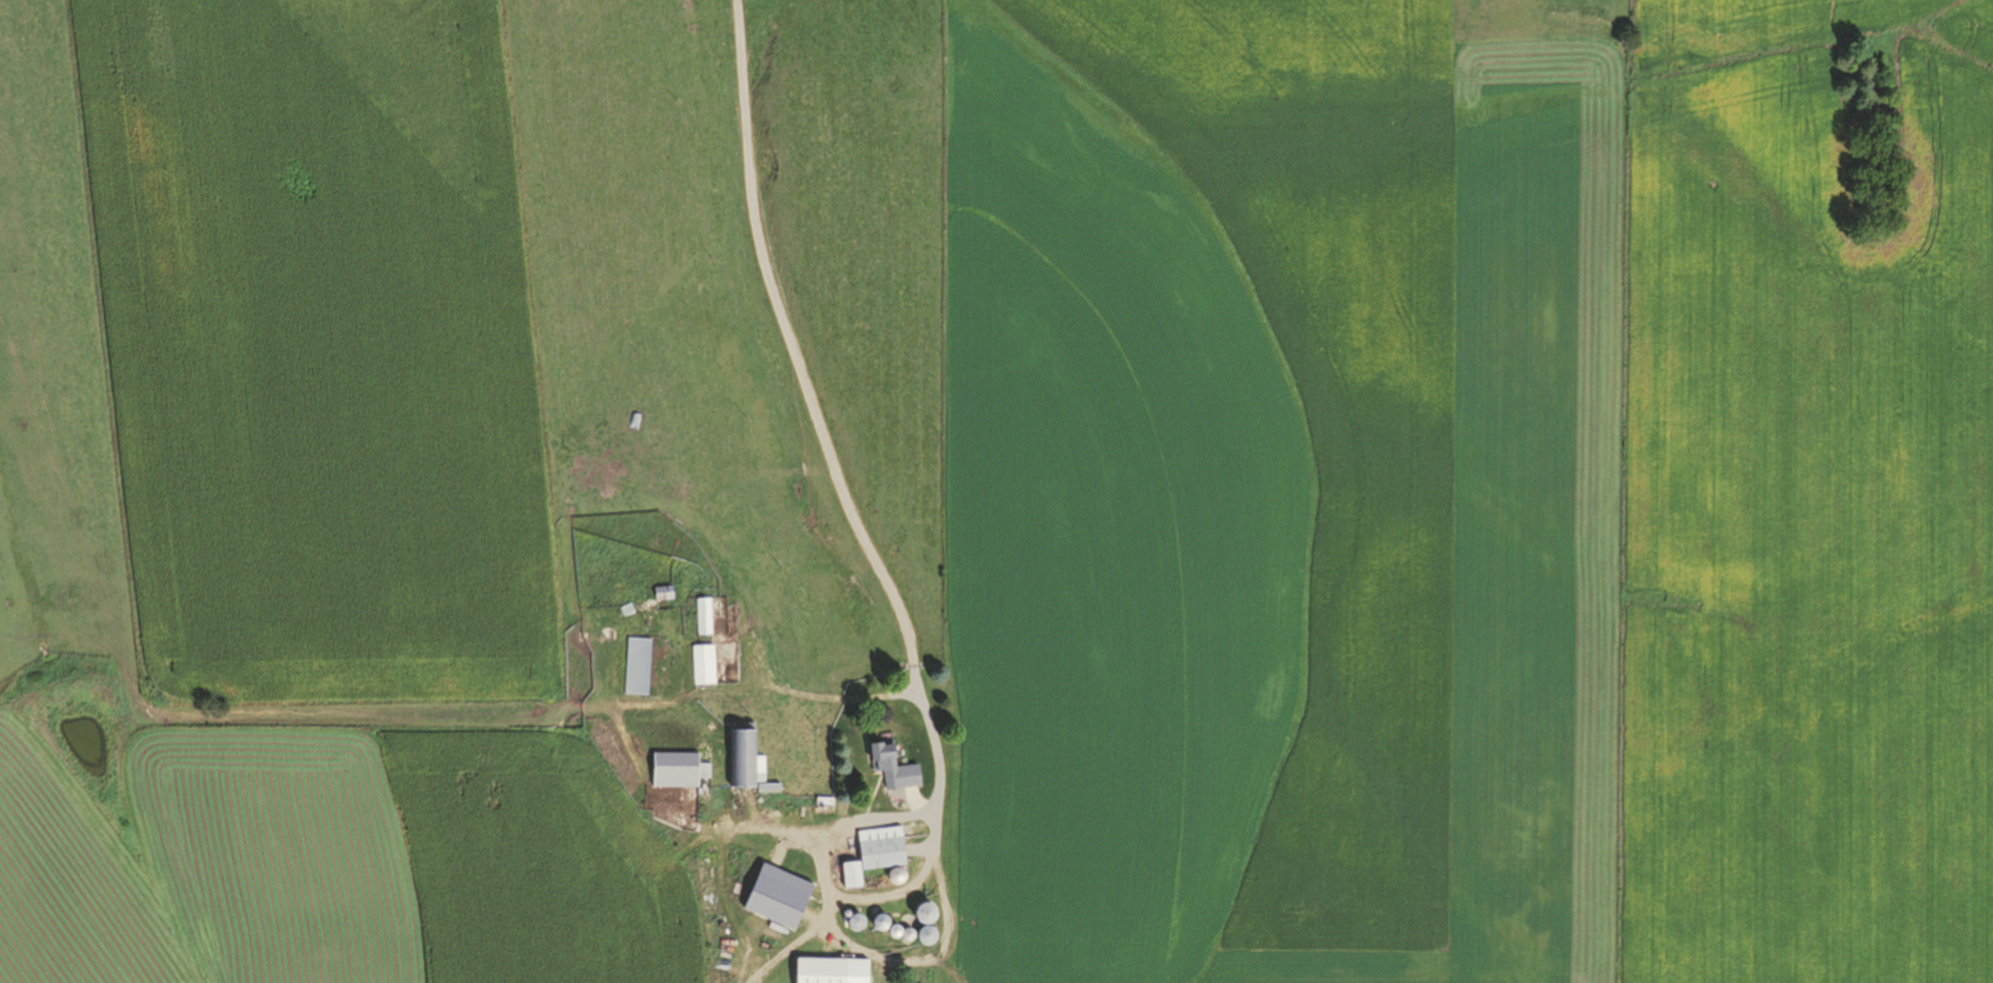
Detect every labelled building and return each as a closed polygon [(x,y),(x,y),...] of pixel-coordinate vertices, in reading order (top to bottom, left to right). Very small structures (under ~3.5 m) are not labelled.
[(670,589),(651,589),(651,601),(670,601),(670,589)] [(709,636),(709,599),(697,599),(697,636),(709,636)] [(623,695),(645,696),(647,640),(625,639),(623,695)] [(692,646),(692,686),(713,686),(713,646),(692,646)] [(725,729),(726,787),(764,787),(763,756),(753,756),(753,729),(725,729)] [(868,743),(868,771),(893,771),(893,743),(868,743)] [(693,754),(648,753),(648,788),(693,788),(693,754)] [(853,831),(855,862),(838,863),(839,890),(862,888),(860,869),(903,867),(901,829),(853,831)] [(811,885),(755,863),(737,909),(793,931),(811,885)] [(912,903),(906,921),(923,926),(929,909),(912,903)] [(894,936),(895,925),(886,924),(887,917),(870,914),(867,932),(894,936)] [(843,916),(843,931),(860,931),(860,916),(843,916)] [(865,960),(790,959),(790,982),(865,982),(865,960)]
